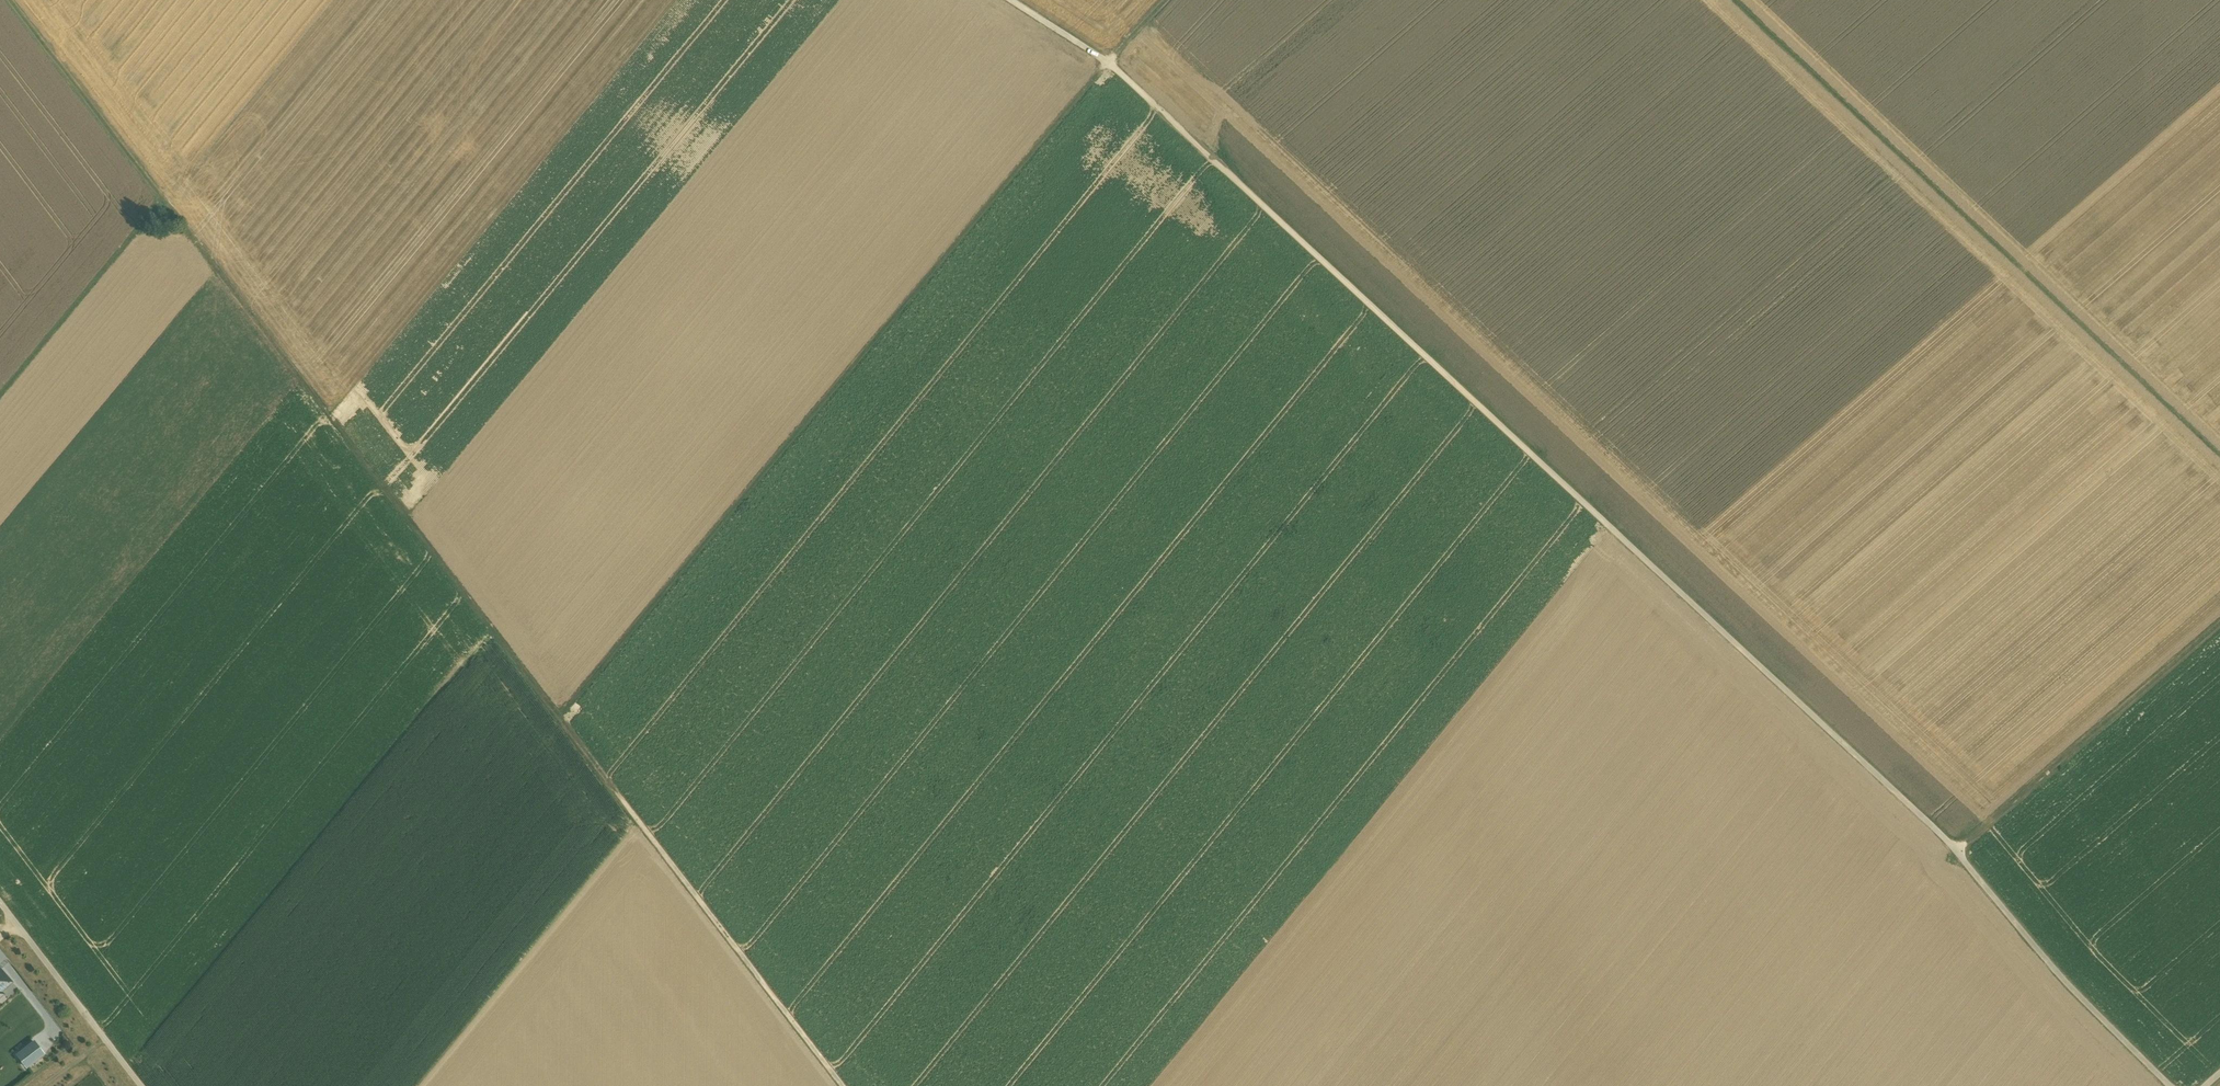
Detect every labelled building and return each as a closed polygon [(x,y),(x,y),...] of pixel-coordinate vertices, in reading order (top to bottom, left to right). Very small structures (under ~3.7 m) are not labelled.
[(1,992),(12,982),(0,969),(0,991),(1,992)] [(26,1067),(43,1055),(34,1043),(18,1056),(26,1067)]
